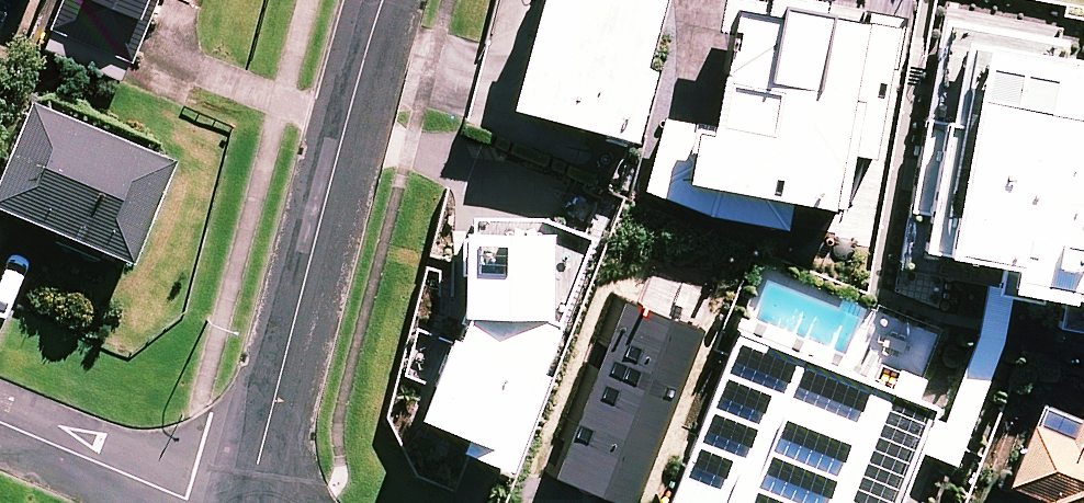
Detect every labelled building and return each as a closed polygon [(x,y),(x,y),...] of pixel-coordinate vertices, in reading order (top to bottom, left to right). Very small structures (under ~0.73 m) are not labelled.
[(38,15),(44,0),(2,0),(38,15)] [(37,47),(126,83),(159,0),(56,0),(37,47)] [(507,104),(627,132),(644,61),(633,59),(647,0),(531,0),(507,104)] [(904,263),(991,280),(942,413),(917,403),(925,380),(893,368),(884,390),(734,332),(668,502),(894,502),(915,449),(950,462),(1015,284),(1061,293),(1055,324),(1083,330),(1083,55),(1062,51),(1066,31),(952,10),(931,122),(917,194),(904,263)] [(54,247),(100,265),(104,253),(137,266),(177,165),(34,109),(0,197),(0,212),(58,235),(54,247)] [(587,231),(458,211),(414,426),(500,465),(587,231)] [(715,244),(635,212),(610,275),(690,306),(715,244)] [(691,324),(583,281),(514,451),(622,495),(691,324)] [(1039,386),(1000,487),(1042,502),(1083,502),(1083,403),(1039,386)]
